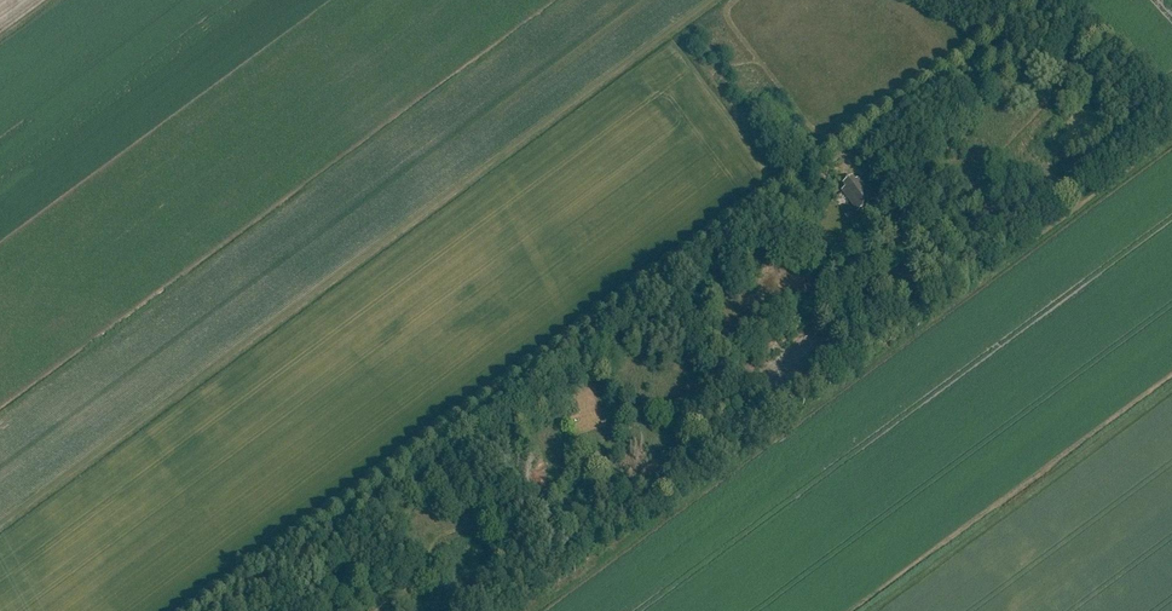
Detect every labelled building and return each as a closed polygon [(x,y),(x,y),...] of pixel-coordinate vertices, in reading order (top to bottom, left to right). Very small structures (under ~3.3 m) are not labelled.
[(876,200),(860,177),(855,180),(853,177),(843,184),(846,187),(843,189),(858,212),(876,200)]
